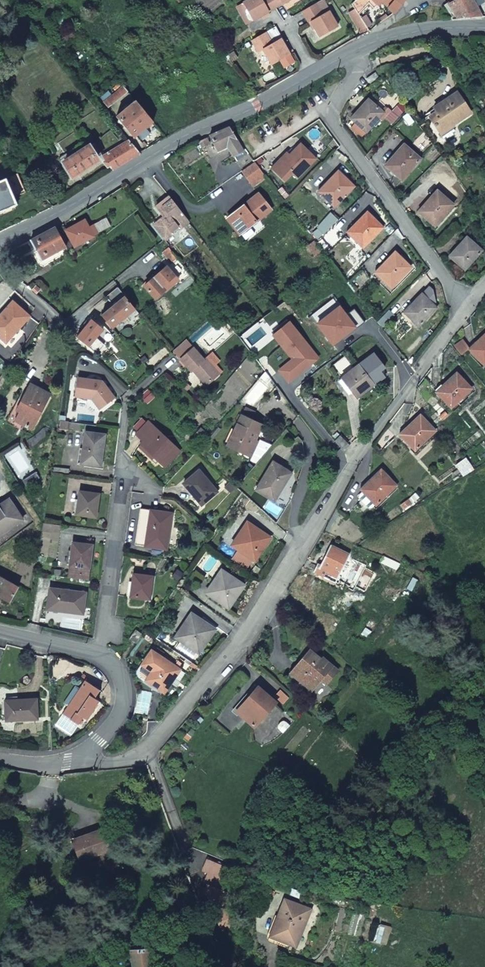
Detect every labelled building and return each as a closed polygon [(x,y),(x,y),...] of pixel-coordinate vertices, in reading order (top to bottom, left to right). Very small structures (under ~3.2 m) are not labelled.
[(275,6),(271,0),(246,0),(243,2),(253,19),(261,15),(266,12),(275,6)] [(350,2),(354,8),(356,12),(363,6),(369,0),(352,0),(350,2)] [(388,5),(386,7),(392,13),(395,12),(403,0),(381,0),(388,5)] [(482,15),(472,0),(454,0),(449,3),(448,1),(444,4),(450,12),(453,10),(455,14),(457,17),(482,15)] [(482,15),(484,16),(484,2),(484,0),(472,0),(482,15)] [(302,10),(306,17),(308,22),(311,21),(315,28),(320,36),(338,26),(328,9),(322,12),(316,1),(302,10)] [(236,6),(247,23),(253,19),(243,2),(236,6)] [(348,12),(362,33),(367,30),(356,12),(354,8),(348,12)] [(263,49),(272,64),(281,58),(290,53),(281,37),(272,42),(270,38),(266,31),(251,39),(258,51),(263,49)] [(370,84),(374,80),(379,77),(375,73),(375,72),(366,79),(370,84)] [(107,105),(127,89),(123,85),(103,100),(107,105)] [(445,99),(435,105),(439,112),(430,119),(440,133),(468,112),(455,92),(445,99)] [(153,120),(135,98),(116,115),(133,136),(143,128),(153,120)] [(362,105),(351,118),(357,123),(352,127),(362,136),(366,131),(373,124),(375,126),(381,120),(378,117),(383,112),(367,98),(361,104),(362,105)] [(406,109),(400,103),(398,105),(400,108),(396,112),(399,116),(406,109)] [(383,112),(378,117),(381,120),(390,109),(387,107),(383,112)] [(213,141),(218,149),(229,142),(235,153),(244,148),(227,126),(208,134),(213,141)] [(197,139),(204,148),(209,144),(203,136),(197,139)] [(111,169),(139,152),(128,139),(101,156),(106,163),(111,169)] [(403,179),(421,158),(403,142),(397,149),(398,151),(386,165),(403,179)] [(81,143),(57,158),(60,164),(63,162),(71,174),(96,159),(96,157),(101,154),(93,144),(89,147),(88,146),(84,148),(81,143)] [(296,177),(315,158),(301,143),(288,156),(289,157),(283,163),(280,159),(271,168),(283,180),(291,172),(296,177)] [(283,163),(289,157),(288,156),(286,153),(280,159),(283,163)] [(251,183),(264,173),(257,165),(254,161),(241,171),(251,183)] [(338,170),(324,183),(323,182),(317,189),(334,206),(353,186),(338,170)] [(0,181),(0,211),(15,204),(12,198),(24,193),(15,174),(0,181)] [(419,210),(434,225),(453,204),(436,189),(430,196),(431,197),(419,210)] [(258,193),(227,218),(239,234),(240,233),(249,226),(271,209),(258,193)] [(164,203),(170,198),(167,195),(161,199),(164,203)] [(187,220),(170,198),(164,203),(161,199),(157,202),(154,205),(161,215),(149,223),(160,237),(175,225),(177,227),(187,220)] [(363,247),(382,227),(366,212),(354,224),(353,223),(346,231),(363,247)] [(72,245),(91,236),(91,234),(95,232),(91,224),(87,226),(86,223),(84,221),(65,230),(72,245)] [(162,238),(177,227),(175,225),(160,237),(162,238)] [(41,260),(64,245),(55,228),(54,226),(29,239),(41,260)] [(249,226),(240,233),(245,239),(254,232),(249,226)] [(322,233),(316,227),(313,231),(319,236),(322,233)] [(482,250),(465,236),(457,245),(458,246),(450,255),(465,269),(482,250)] [(319,241),(324,247),(327,244),(323,238),(319,241)] [(315,255),(322,250),(315,241),(308,246),(315,255)] [(374,271),(391,288),(410,267),(395,251),(383,264),(382,263),(374,271)] [(177,279),(165,265),(143,284),(149,290),(154,296),(162,289),(164,290),(177,279)] [(111,328),(134,308),(116,286),(105,297),(112,306),(100,316),(111,328)] [(437,307),(422,293),(412,304),(411,303),(404,311),(420,326),(437,307)] [(392,310),(382,320),(388,325),(397,315),(392,310)] [(83,328),(76,337),(88,347),(96,354),(103,345),(95,338),(103,330),(90,320),(83,328)] [(463,348),(478,365),(484,359),(484,330),(471,344),(469,342),(463,348)] [(203,358),(192,346),(186,338),(172,351),(190,371),(192,370),(193,368),(196,371),(194,373),(206,384),(218,372),(205,357),(203,358)] [(343,376),(358,396),(375,384),(359,363),(343,376)] [(438,384),(430,392),(445,408),(466,389),(452,374),(439,385),(438,384)] [(75,378),(73,397),(90,399),(98,410),(114,398),(101,381),(75,378)] [(20,400),(10,418),(22,425),(31,430),(50,393),(29,381),(20,400)] [(241,415),(250,419),(253,412),(243,408),(241,415)] [(250,419),(241,415),(227,446),(246,453),(252,438),(256,439),(262,424),(250,419)] [(402,428),(396,434),(411,451),(431,432),(417,417),(403,429),(402,428)] [(6,425),(19,432),(22,425),(10,418),(6,425)] [(179,449),(148,420),(136,432),(143,439),(140,442),(165,465),(179,449)] [(101,466),(104,443),(105,436),(85,433),(84,441),(82,464),(101,466)] [(251,455),(257,440),(256,439),(252,438),(246,453),(251,455)] [(334,442),(342,453),(348,448),(340,438),(334,442)] [(275,500),(291,471),(273,461),(257,490),(275,500)] [(186,482),(204,504),(220,491),(202,469),(186,482)] [(364,482),(356,489),(371,507),(392,489),(377,472),(365,483),(364,482)] [(227,487),(233,492),(238,488),(232,483),(227,487)] [(96,518),(99,495),(80,492),(76,515),(96,518)] [(26,519),(11,498),(0,505),(0,537),(26,519)] [(141,509),(135,545),(163,550),(165,535),(168,535),(172,514),(141,509)] [(247,533),(237,548),(254,561),(270,538),(247,521),(242,529),(247,533)] [(63,526),(45,524),(44,531),(62,534),(63,526)] [(88,581),(92,547),(72,544),(68,579),(88,581)] [(309,577),(331,587),(344,558),(326,549),(317,570),(313,569),(309,577)] [(222,579),(212,595),(230,608),(245,585),(222,569),(217,576),(222,579)] [(133,575),(130,597),(150,600),(153,577),(133,575)] [(217,576),(206,591),(212,595),(222,579),(217,576)] [(2,601),(4,599),(15,605),(23,590),(19,589),(10,583),(0,579),(0,600),(2,601)] [(90,587),(54,587),(53,608),(89,609),(90,587)] [(280,603),(291,612),(295,608),(285,599),(280,603)] [(199,653),(215,629),(192,613),(187,620),(192,624),(181,640),(199,653)] [(181,640),(192,624),(187,620),(175,636),(181,640)] [(147,631),(153,635),(158,628),(152,623),(147,631)] [(136,628),(130,637),(137,643),(143,634),(136,628)] [(335,671),(320,657),(318,660),(307,650),(287,673),(309,692),(318,682),(323,686),(335,671)] [(179,670),(151,651),(142,665),(152,672),(147,680),(164,693),(170,684),(174,678),(179,670)] [(175,687),(179,682),(174,678),(170,684),(175,687)] [(99,690),(82,679),(78,685),(81,687),(69,705),(66,704),(61,712),(77,723),(82,717),(86,719),(94,707),(94,706),(98,700),(94,698),(99,690)] [(78,685),(66,704),(69,705),(81,687),(78,685)] [(259,690),(238,715),(256,730),(276,705),(259,690)] [(7,697),(7,718),(39,718),(39,697),(7,697)] [(280,726),(285,730),(289,723),(285,720),(282,720),(279,723),(280,726)] [(103,830),(74,841),(82,861),(111,849),(103,830)] [(235,872),(210,859),(204,871),(210,874),(205,884),(208,885),(205,891),(215,904),(223,906),(227,895),(225,893),(235,872)] [(269,933),(289,943),(306,910),(283,898),(274,914),(278,916),(269,933)] [(227,911),(214,908),(221,928),(233,926),(227,911)] [(154,947),(133,948),(135,966),(156,966),(154,947)]
